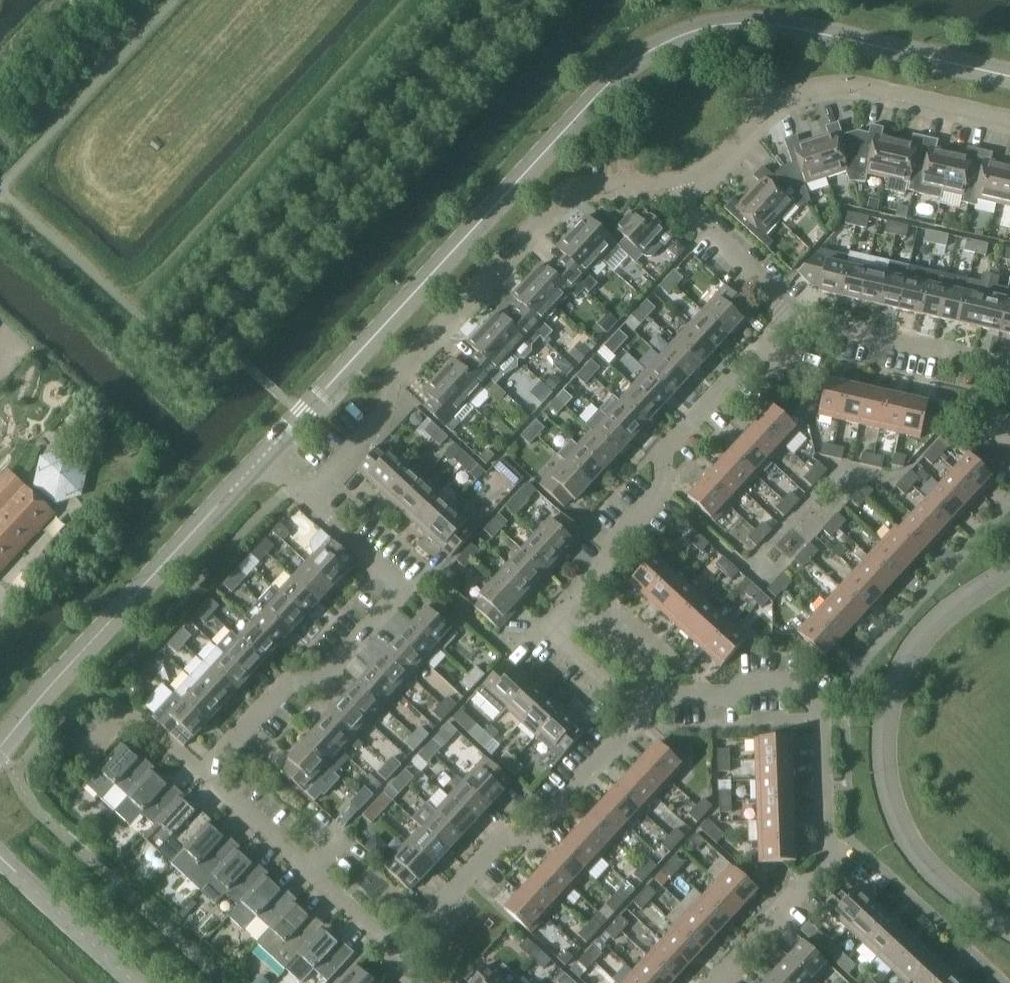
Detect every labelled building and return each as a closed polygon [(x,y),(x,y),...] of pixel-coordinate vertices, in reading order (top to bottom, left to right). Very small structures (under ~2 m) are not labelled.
[(815,139),(828,177),(847,171),(850,182),(855,182),(858,131),(844,135),(839,122),(827,126),(829,134),(815,139)] [(889,178),(898,140),(883,137),(885,128),(871,125),(869,133),(858,131),(855,182),(866,182),(869,173),(889,178)] [(828,177),(815,139),(800,143),(798,135),(785,139),(793,163),(783,166),(782,167),(806,204),(811,201),(806,184),(828,177)] [(906,191),(913,193),(914,191),(926,137),(914,135),(912,143),(898,140),(889,178),(908,183),(906,191)] [(926,137),(914,191),(941,198),(943,190),(952,152),(937,148),(939,140),(926,137)] [(952,152),(943,190),(963,195),(961,202),(969,203),(981,150),(968,147),(966,155),(952,152)] [(998,203),(1007,164),(992,160),(994,152),(981,150),(969,203),(976,205),(978,198),(998,203)] [(998,203),(1009,206),(1009,164),(1007,164),(998,203)] [(750,194),(780,221),(796,203),(801,208),(806,204),(782,167),(774,176),(763,166),(754,176),(761,182),(750,194)] [(725,208),(769,249),(774,243),(766,235),(780,221),(750,194),(741,204),(734,198),(725,208)] [(896,216),(907,218),(909,207),(899,205),(896,216)] [(615,227),(626,237),(644,255),(646,257),(652,257),(664,244),(666,246),(674,237),(655,220),(647,228),(630,212),(615,227)] [(849,213),(847,224),(857,226),(859,215),(849,213)] [(867,228),(870,217),(859,215),(857,226),(867,228)] [(618,245),(616,243),(586,216),(572,232),(607,264),(621,249),(636,263),(644,255),(626,237),(618,245)] [(889,222),(886,233),(896,235),(899,224),(889,222)] [(907,237),(910,226),(899,224),(896,235),(907,237)] [(929,231),(926,242),(936,244),(938,233),(929,231)] [(611,268),(607,264),(572,232),(557,248),(575,263),(567,272),(585,289),(589,293),(598,284),(597,283),(611,268)] [(947,246),(949,235),(938,233),(936,244),(947,246)] [(968,239),(966,251),(976,253),(978,242),(968,239)] [(987,255),(989,244),(978,242),(976,253),(987,255)] [(813,285),(821,287),(820,291),(841,296),(851,253),(849,252),(848,257),(821,251),(800,273),(813,285)] [(851,253),(841,296),(860,301),(870,257),(851,253)] [(870,257),(860,301),(881,305),(890,262),(870,257)] [(900,310),(910,266),(890,262),(881,305),(900,310)] [(585,289),(567,272),(560,280),(542,264),(528,280),(557,307),(571,292),(577,297),(585,289)] [(910,266),(900,310),(920,314),(930,271),(910,266)] [(684,279),(675,271),(668,279),(676,287),(684,279)] [(930,271),(920,314),(940,319),(950,275),(930,271)] [(970,280),(960,323),(980,328),(992,276),(984,274),(982,283),(970,280)] [(950,275),(940,319),(960,323),(970,280),(950,275)] [(1000,332),(1009,290),(1009,289),(998,286),(1000,278),(992,276),(980,328),(1000,332)] [(661,287),(669,294),(676,287),(668,279),(661,287)] [(523,320),(541,337),(546,341),(554,332),(543,322),(557,307),(528,280),(513,296),(530,311),(523,320)] [(703,311),(729,336),(744,320),(741,317),(749,308),(725,287),(703,311)] [(1000,332),(1009,335),(1009,290),(1000,332)] [(656,308),(648,301),(640,309),(648,317),(656,308)] [(634,316),(642,324),(648,317),(640,309),(634,316)] [(729,336),(703,311),(689,326),(715,351),(729,336)] [(533,351),(533,346),(541,337),(523,320),(515,328),(498,312),(483,327),(519,360),(525,360),(533,351)] [(675,341),(701,366),(715,351),(689,326),(675,341)] [(519,366),(519,360),(483,327),(469,343),(486,359),(478,368),(496,385),(505,376),(516,370),(519,366)] [(628,338),(620,331),(612,339),(620,347),(628,338)] [(606,346),(614,354),(620,347),(612,339),(606,346)] [(661,356),(687,381),(701,366),(675,341),(661,356)] [(647,371),(673,396),(687,381),(661,356),(647,371)] [(474,409),(480,409),(489,400),(488,393),(496,385),(478,368),(471,375),(454,359),(439,376),(474,409)] [(600,369),(592,361),(585,369),(593,377),(600,369)] [(578,376),(586,384),(593,377),(585,369),(578,376)] [(633,386),(660,411),(673,396),(647,371),(633,386)] [(452,433),(474,409),(439,376),(425,391),(441,407),(434,415),(452,433)] [(827,381),(824,398),(820,416),(840,420),(848,385),(827,381)] [(848,385),(840,420),(860,424),(868,389),(848,385)] [(633,386),(620,401),(619,401),(646,426),(660,411),(633,386)] [(868,389),(860,424),(880,429),(888,394),(868,389)] [(572,398),(564,391),(557,399),(565,407),(572,398)] [(888,394),(880,429),(900,433),(908,398),(888,394)] [(599,411),(632,441),(646,426),(619,401),(620,401),(613,395),(599,411)] [(908,398),(900,433),(921,438),(928,403),(908,398)] [(550,406),(558,414),(565,407),(557,399),(550,406)] [(800,431),(774,406),(759,422),(786,446),(800,431)] [(632,441),(599,411),(586,425),(592,431),(591,431),(618,456),(632,441)] [(544,429),(536,421),(529,429),(537,437),(544,429)] [(786,446),(759,422),(745,437),(772,461),(786,446)] [(432,439),(440,430),(433,424),(425,432),(432,439)] [(522,437),(530,444),(537,437),(529,429),(522,437)] [(440,430),(432,439),(441,446),(448,438),(440,430)] [(591,431),(578,445),(577,446),(604,471),(618,456),(591,431)] [(772,461),(745,437),(731,452),(758,477),(772,461)] [(558,455),(564,460),(564,461),(590,486),(604,471),(577,446),(578,445),(572,440),(558,455)] [(932,449),(940,457),(947,449),(939,442),(932,449)] [(832,458),(835,447),(824,445),(822,455),(832,458)] [(358,471),(367,479),(382,494),(407,467),(391,453),(389,455),(380,447),(358,471)] [(835,447),(832,458),(843,460),(845,450),(835,447)] [(940,457),(932,449),(925,457),(933,465),(940,457)] [(41,459),(35,486),(41,491),(48,498),(54,504),(80,495),(86,468),(67,451),(41,459)] [(463,451),(455,460),(463,466),(471,458),(463,451)] [(758,477),(731,452),(718,467),(744,492),(758,477)] [(872,467),(874,456),(863,453),(861,464),(872,467)] [(894,465),(904,468),(906,456),(896,454),(894,465)] [(955,470),(982,496),(996,480),(969,455),(955,470)] [(874,456),(872,467),(882,469),(885,458),(874,456)] [(463,466),(471,474),(478,465),(471,458),(463,466)] [(502,458),(495,466),(517,487),(524,479),(502,458)] [(565,507),(573,498),(576,501),(590,486),(564,461),(541,485),(565,507)] [(828,472),(819,463),(812,471),(820,480),(828,472)] [(407,467),(382,494),(397,507),(422,481),(407,467)] [(744,492),(718,467),(704,482),(730,507),(744,492)] [(941,485),(968,511),(982,496),(955,470),(941,485)] [(820,480),(812,471),(804,479),(813,487),(820,480)] [(904,479),(912,487),(920,479),(911,471),(904,479)] [(53,514),(8,472),(0,481),(0,571),(53,514)] [(912,487),(904,479),(897,487),(905,494),(912,487)] [(412,521),(437,495),(422,481),(397,507),(412,521)] [(730,507),(704,482),(689,498),(716,522),(730,507)] [(529,498),(537,490),(530,483),(522,491),(529,498)] [(859,493),(867,500),(875,492),(866,485),(859,493)] [(927,499),(954,526),(968,511),(941,485),(927,499)] [(784,501),(793,509),(801,501),(792,493),(784,501)] [(867,500),(859,493),(851,501),(859,509),(867,500)] [(427,535),(452,509),(437,495),(412,521),(427,535)] [(913,514),(940,541),(954,526),(927,499),(913,514)] [(793,509),(784,501),(777,509),(786,517),(793,509)] [(474,533),(466,525),(468,523),(452,509),(427,535),(452,558),(474,533)] [(537,536),(563,561),(585,536),(560,513),(553,521),(551,520),(537,536)] [(940,541),(913,514),(900,529),(923,552),(921,553),(925,557),(940,541)] [(508,522),(500,515),(492,523),(500,530),(508,522)] [(831,523),(839,530),(846,522),(838,515),(831,523)] [(486,530),(494,538),(500,530),(492,523),(486,530)] [(757,531),(766,539),(773,531),(764,523),(757,531)] [(839,530),(831,523),(823,531),(831,538),(839,530)] [(281,541),(289,532),(280,524),(272,533),(281,541)] [(896,527),(884,540),(883,541),(909,567),(921,553),(923,552),(900,529),(899,530),(896,527)] [(694,546),(702,538),(693,530),(686,538),(694,546)] [(313,552),(315,554),(306,564),(333,589),(348,572),(347,572),(356,563),(322,531),(314,540),(313,542),(312,544),(311,546),(311,548),(312,550),(313,552)] [(766,539),(757,531),(749,539),(759,547),(766,539)] [(523,551),(549,576),(563,561),(537,536),(523,551)] [(702,538),(694,546),(702,553),(710,545),(702,538)] [(261,563),(275,548),(266,540),(252,555),(261,563)] [(869,556),(895,582),(909,567),(883,541),(869,556)] [(480,552),(472,545),(464,554),(472,561),(480,552)] [(803,553),(811,560),(818,552),(811,545),(803,553)] [(549,576),(523,551),(509,566),(535,591),(549,576)] [(811,560),(803,553),(796,561),(804,568),(811,560)] [(458,560),(466,567),(472,561),(464,554),(458,560)] [(656,556),(630,584),(646,598),(671,571),(656,556)] [(855,571),(881,597),(895,582),(869,556),(855,571)] [(724,574),(732,565),(724,558),(716,566),(724,574)] [(292,579),(319,603),(333,589),(306,564),(292,579)] [(732,565),(724,574),(732,581),(740,572),(732,565)] [(535,591),(509,566),(495,582),(521,606),(535,591)] [(231,578),(240,586),(248,577),(239,569),(231,578)] [(442,577),(450,584),(457,577),(449,570),(442,577)] [(661,612),(686,584),(671,571),(646,598),(661,612)] [(841,586),(867,612),(881,597),(855,571),(841,586)] [(776,583),(784,590),(791,582),(783,575),(776,583)] [(240,586),(231,578),(225,585),(233,593),(240,586)] [(292,579),(279,593),(278,594),(305,619),(319,603),(292,579)] [(499,630),(507,621),(521,606),(495,582),(481,597),(483,600),(475,608),(499,630)] [(784,590),(776,583),(769,590),(776,597),(784,590)] [(676,626),(701,598),(686,584),(661,612),(676,626)] [(258,602),(291,633),(305,619),(278,594),(279,593),(272,586),(258,602)] [(754,601),(762,593),(754,586),(746,594),(754,601)] [(827,601),(853,627),(867,612),(841,586),(827,601)] [(762,593),(754,601),(762,609),(770,600),(762,593)] [(691,639),(716,612),(701,598),(676,626),(691,639)] [(204,608),(212,616),(219,608),(211,600),(204,608)] [(437,601),(429,610),(427,608),(413,624),(440,649),(462,624),(437,601)] [(813,616),(839,642),(853,627),(827,601),(813,616)] [(251,624),(278,648),(291,633),(258,602),(244,616),(252,623),(251,624)] [(212,616),(204,608),(196,616),(205,624),(212,616)] [(705,653),(731,626),(716,612),(691,639),(705,653)] [(799,632),(825,657),(839,642),(813,616),(799,632)] [(251,624),(239,637),(237,639),(264,663),(278,648),(251,624)] [(440,649),(413,624),(399,639),(426,664),(440,649)] [(731,626),(705,653),(721,668),(746,640),(731,626)] [(176,638),(184,646),(191,638),(183,630),(176,638)] [(215,647),(250,678),(264,663),(237,639),(239,637),(231,630),(215,647)] [(184,646),(176,638),(169,646),(177,654),(184,646)] [(426,664),(399,639),(385,654),(412,679),(426,664)] [(201,662),(236,694),(250,678),(215,647),(201,662)] [(372,669),(398,694),(412,679),(385,654),(372,669)] [(148,668),(156,675),(164,667),(156,659),(148,668)] [(188,677),(222,708),(236,694),(201,662),(188,677)] [(501,715),(507,709),(508,710),(532,683),(515,668),(513,670),(505,662),(477,693),(501,715)] [(435,666),(428,674),(449,693),(456,685),(435,666)] [(156,675),(148,668),(141,676),(149,683),(156,675)] [(470,677),(478,684),(485,676),(477,668),(470,677)] [(385,709),(398,694),(372,669),(358,684),(385,709)] [(181,699),(208,723),(222,708),(188,677),(174,691),(182,698),(181,699)] [(478,684),(470,677),(463,684),(471,692),(478,684)] [(522,724),(547,697),(532,683),(508,710),(522,724)] [(385,709),(358,684),(344,699),(371,724),(385,709)] [(547,697),(522,724),(537,737),(561,710),(547,697)] [(458,705),(450,698),(442,706),(450,714),(458,705)] [(159,723),(184,747),(193,737),(195,738),(208,723),(181,699),(159,723)] [(371,724),(344,699),(330,715),(357,739),(357,738),(371,724)] [(435,714),(443,721),(450,714),(442,706),(435,714)] [(585,732),(577,725),(561,710),(537,737),(561,759),(585,732)] [(363,744),(357,738),(357,739),(330,715),(316,730),(343,754),(344,753),(352,745),(357,750),(363,744)] [(477,725),(469,734),(478,742),(486,733),(477,725)] [(430,735),(422,727),(414,736),(422,743),(430,735)] [(302,745),(333,773),(334,772),(336,774),(350,759),(344,753),(343,754),(316,730),(302,745)] [(485,748),(493,739),(486,733),(478,742),(485,748)] [(407,743),(415,751),(422,743),(414,736),(407,743)] [(791,738),(755,739),(756,760),(791,759),(791,738)] [(443,746),(435,739),(426,749),(434,756),(443,746)] [(644,758),(670,782),(684,767),(658,742),(644,758)] [(133,793),(153,772),(156,769),(146,760),(143,763),(124,745),(88,784),(117,811),(133,793)] [(333,773),(302,745),(289,760),(290,761),(282,769),(312,796),(333,773)] [(420,755),(428,763),(434,756),(426,749),(420,755)] [(719,762),(730,761),(730,750),(718,751),(719,762)] [(507,769),(515,760),(507,753),(499,762),(507,769)] [(462,782),(489,806),(512,781),(485,757),(463,781),(462,782)] [(402,765),(394,758),(386,766),(394,773),(402,765)] [(630,773),(656,797),(670,782),(644,758),(630,773)] [(757,780),(792,779),(791,759),(756,760),(757,780)] [(515,760),(507,769),(515,776),(523,767),(515,760)] [(730,761),(719,762),(719,773),(731,772),(730,761)] [(378,774),(387,782),(394,773),(386,766),(378,774)] [(415,777),(406,769),(398,779),(406,786),(415,777)] [(117,811),(144,837),(181,797),(182,797),(184,795),(175,786),(172,789),(153,772),(133,793),(117,811)] [(616,788),(642,812),(656,797),(630,773),(616,788)] [(449,798),(475,822),(489,806),(462,782),(463,781),(457,775),(451,782),(458,788),(449,798)] [(391,786),(399,793),(406,786),(398,779),(391,786)] [(757,801),(793,799),(792,779),(757,780),(757,801)] [(358,795),(366,803),(374,795),(366,786),(358,795)] [(602,803),(629,827),(642,812),(616,788),(602,803)] [(731,792),(720,792),(720,802),(732,802),(731,792)] [(366,803),(358,795),(351,802),(359,810),(366,803)] [(144,837),(173,863),(210,823),(210,824),(213,820),(203,811),(200,815),(182,797),(181,797),(144,837)] [(449,798),(436,812),(435,813),(461,837),(475,822),(449,798)] [(371,808),(379,815),(387,807),(379,799),(371,808)] [(714,807),(705,799),(697,806),(707,815),(714,807)] [(758,821),(794,820),(793,799),(757,801),(758,821)] [(721,813),(732,813),(732,802),(720,802),(721,813)] [(588,818),(615,842),(629,827),(602,803),(588,818)] [(413,820),(422,827),(421,827),(448,851),(461,837),(435,813),(436,812),(428,804),(413,820)] [(690,814),(700,823),(707,815),(697,806),(690,814)] [(379,815),(371,808),(364,815),(372,822),(379,815)] [(574,833),(601,857),(615,842),(588,818),(574,833)] [(710,820),(702,829),(710,836),(718,828),(710,820)] [(759,841),(794,840),(794,820),(758,821),(759,841)] [(173,863),(201,889),(214,875),(238,850),(241,846),(232,838),(229,841),(210,824),(210,823),(173,863)] [(448,851),(421,827),(408,842),(434,866),(448,851)] [(719,844),(727,835),(718,828),(710,836),(719,844)] [(686,838),(677,829),(670,837),(679,845),(686,838)] [(560,848),(587,872),(601,857),(574,833),(560,848)] [(698,834),(691,841),(699,849),(706,841),(698,834)] [(663,844),(672,853),(679,845),(670,837),(663,844)] [(794,840),(759,841),(759,862),(795,861),(794,840)] [(411,891),(420,881),(434,866),(408,842),(385,866),(411,891)] [(547,863),(573,887),(587,872),(560,848),(547,863)] [(201,889),(230,916),(267,876),(270,873),(261,864),(258,868),(238,850),(214,875),(201,889)] [(686,863),(678,855),(670,863),(679,871),(686,863)] [(658,868),(649,859),(642,867),(651,876),(658,868)] [(533,878),(559,902),(573,887),(547,863),(533,878)] [(663,871),(671,879),(679,871),(670,863),(663,871)] [(717,879),(744,904),(758,888),(731,864),(717,879)] [(635,875),(644,884),(651,876),(642,867),(635,875)] [(230,916),(258,942),(295,902),(296,903),(299,900),(289,891),(286,894),(267,876),(230,916)] [(519,893),(545,917),(559,902),(533,878),(519,893)] [(703,895),(730,919),(744,904),(717,879),(703,895)] [(848,928),(873,902),(857,887),(855,890),(848,884),(842,890),(839,887),(823,905),(848,928)] [(659,893),(650,885),(643,893),(651,901),(659,893)] [(631,897),(622,889),(615,896),(624,905),(631,897)] [(545,917),(519,893),(505,908),(531,933),(545,917)] [(635,901),(644,909),(651,901),(643,893),(635,901)] [(689,910),(716,934),(730,919),(703,895),(689,910)] [(608,904),(617,913),(624,905),(615,896),(608,904)] [(258,942),(287,969),(324,929),(327,926),(318,917),(315,921),(296,903),(295,902),(258,942)] [(864,942),(888,916),(873,902),(848,928),(864,942)] [(676,925),(702,949),(716,934),(689,910),(676,925)] [(630,924),(622,916),(614,924),(623,932),(630,924)] [(888,916),(864,942),(879,956),(903,930),(888,916)] [(603,928),(594,919),(586,927),(596,936),(603,928)] [(607,932),(615,940),(623,932),(614,924),(607,932)] [(662,940),(689,964),(702,949),(676,925),(662,940)] [(579,935),(589,944),(596,936),(586,927),(579,935)] [(356,952),(346,944),(343,947),(324,929),(287,969),(302,982),(303,982),(315,969),(329,981),(356,952)] [(893,970),(918,943),(903,930),(879,956),(893,970)] [(835,945),(820,931),(812,939),(828,953),(835,945)] [(648,955),(675,979),(689,964),(662,940),(648,955)] [(789,956),(815,980),(830,964),(803,940),(789,956)] [(932,956),(918,943),(893,970),(908,982),(910,982),(912,980),(911,980),(933,957),(932,956)] [(536,961),(544,953),(535,945),(528,953),(536,961)] [(603,954),(594,946),(587,954),(595,962),(603,954)] [(567,967),(575,958),(566,950),(558,959),(567,967)] [(842,951),(834,960),(841,966),(849,957),(842,951)] [(912,980),(915,982),(937,982),(951,967),(935,952),(932,956),(933,957),(911,980),(912,980)] [(544,953),(536,961),(544,968),(552,960),(544,953)] [(579,962),(588,970),(595,962),(587,954),(579,962)] [(648,982),(671,982),(675,979),(648,955),(634,970),(648,982)] [(789,956),(775,971),(788,982),(813,982),(815,980),(789,956)] [(850,974),(858,965),(849,957),(841,966),(850,974)] [(376,982),(357,965),(341,982),(375,982),(376,982)] [(471,982),(516,982),(520,979),(513,972),(504,981),(487,965),(471,982)] [(966,981),(951,967),(937,982),(965,982),(966,981)] [(634,970),(622,982),(648,982),(634,970)] [(775,971),(764,982),(788,982),(775,971)] [(559,982),(560,982),(571,982),(573,980),(566,974),(559,982)] [(271,982),(262,975),(255,982),(270,982),(271,982)]
